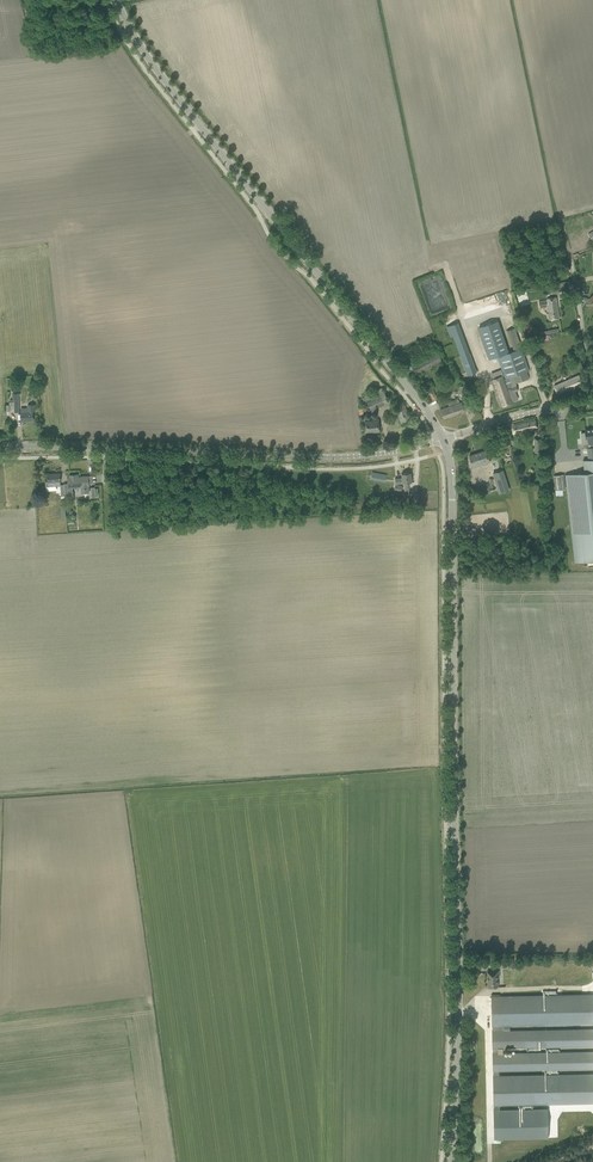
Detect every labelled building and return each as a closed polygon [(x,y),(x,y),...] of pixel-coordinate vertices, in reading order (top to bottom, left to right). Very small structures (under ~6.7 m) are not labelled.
[(556,287),(557,294),(567,292),(566,285),(556,287)] [(548,314),(549,320),(559,318),(556,297),(547,298),(548,300),(539,301),(540,308),(548,306),(550,314),(548,314)] [(497,320),(478,327),(489,359),(497,356),(505,378),(503,379),(502,375),(491,380),(497,397),(499,396),(508,392),(507,389),(510,387),(512,392),(518,390),(515,383),(529,379),(526,371),(529,371),(527,365),(521,348),(514,328),(507,330),(514,351),(508,353),(497,320)] [(465,369),(468,375),(476,372),(474,366),(458,322),(446,327),(450,337),(453,336),(465,369)] [(554,386),(557,394),(582,383),(578,375),(554,386)] [(428,391),(433,401),(437,399),(432,389),(435,388),(432,382),(426,385),(427,388),(426,388),(428,391)] [(458,387),(462,398),(469,396),(465,384),(458,387)] [(511,401),(509,394),(512,392),(510,387),(507,389),(508,392),(499,396),(502,404),(511,401)] [(388,401),(382,388),(364,397),(371,410),(388,401)] [(13,393),(13,402),(9,402),(9,412),(19,412),(19,395),(19,393),(13,393)] [(449,406),(440,409),(444,419),(468,410),(468,411),(479,407),(475,397),(459,403),(458,399),(447,403),(449,406)] [(25,420),(25,421),(33,421),(33,415),(33,411),(35,411),(34,405),(28,405),(28,411),(21,412),(21,414),(21,420),(25,420)] [(412,420),(404,405),(394,409),(402,425),(412,420)] [(374,421),(365,422),(365,426),(366,432),(373,431),(373,432),(380,432),(378,419),(374,419),(374,421)] [(512,430),(513,434),(537,428),(536,425),(535,419),(526,421),(526,420),(510,424),(512,430)] [(591,447),(591,448),(592,448),(592,429),(585,430),(585,434),(584,434),(585,444),(591,443),(591,447)] [(591,448),(591,447),(587,448),(588,460),(583,460),(584,473),(565,475),(574,562),(587,561),(587,565),(592,565),(592,448),(591,448)] [(490,462),(487,456),(486,450),(469,456),(472,465),(479,463),(480,466),(490,462)] [(493,473),(499,493),(509,490),(502,470),(493,473)] [(60,485),(60,481),(60,473),(52,474),(52,475),(47,475),(48,482),(45,482),(46,487),(56,486),(56,488),(56,492),(60,492),(61,493),(59,493),(59,496),(61,496),(61,498),(65,498),(65,496),(64,484),(60,485)] [(371,479),(385,481),(386,475),(372,473),(371,479)] [(408,483),(411,482),(410,473),(401,474),(402,478),(395,479),(395,484),(404,483),(405,490),(409,490),(408,483)] [(89,486),(88,476),(78,477),(78,474),(69,475),(69,478),(67,478),(68,484),(64,484),(65,496),(65,498),(73,497),(73,492),(72,492),(72,487),(81,486),(81,489),(84,488),(84,489),(85,489),(85,488),(88,488),(88,486),(89,486)] [(554,476),(555,490),(565,489),(563,475),(554,476)] [(499,959),(499,967),(508,967),(508,968),(513,967),(513,958),(499,959)] [(497,977),(499,977),(499,970),(487,970),(487,987),(498,987),(497,977)] [(491,996),(491,1009),(492,1026),(492,1031),(492,1048),(493,1053),(492,1053),(492,1061),(492,1070),(493,1070),(493,1075),(493,1089),(493,1105),(494,1105),(494,1109),(493,1109),(494,1139),(497,1139),(548,1138),(548,1108),(499,1109),(499,1105),(592,1103),(592,1073),(499,1075),(499,1070),(592,1069),(592,1051),(502,1053),(502,1048),(592,1046),(592,1028),(504,1030),(504,1025),(592,1023),(592,994),(491,996)]
